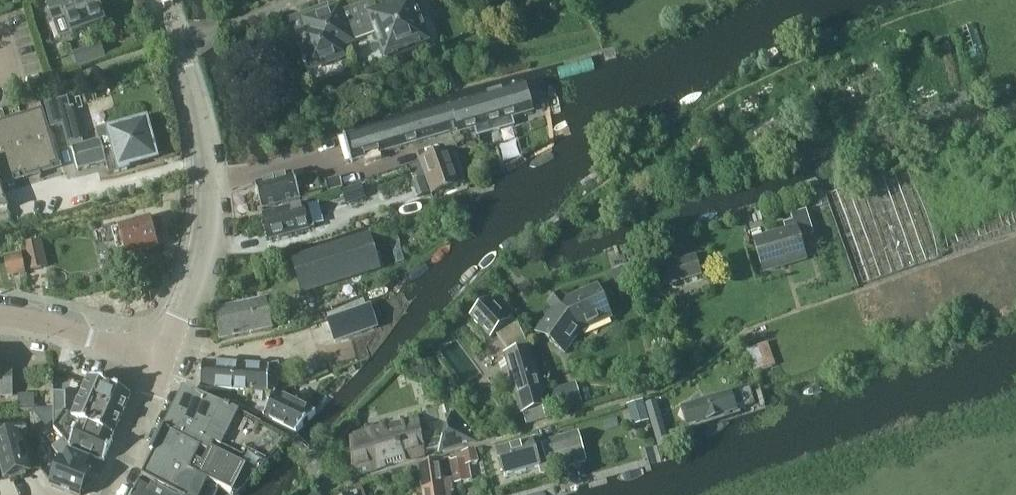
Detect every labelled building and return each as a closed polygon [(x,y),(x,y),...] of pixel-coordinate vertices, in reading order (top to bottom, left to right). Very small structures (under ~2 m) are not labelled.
[(98,0),(75,0),(73,1),(72,0),(47,0),(55,23),(60,37),(71,33),(105,21),(98,0)] [(430,42),(414,0),(407,0),(379,11),(375,0),(371,0),(343,11),(341,5),(305,19),(312,38),(302,42),(312,68),(344,56),(340,46),(376,33),(386,59),(430,42)] [(79,67),(106,57),(101,44),(74,54),(79,67)] [(525,83),(345,136),(352,161),(460,129),(461,132),(475,128),(477,137),(515,126),(513,117),(533,111),(525,83)] [(48,104),(53,126),(73,121),(67,99),(48,104)] [(60,163),(43,108),(23,115),(40,172),(54,168),(53,164),(58,163),(60,163)] [(40,172),(23,115),(3,120),(21,178),(20,174),(26,173),(27,176),(40,172)] [(1,184),(2,184),(15,180),(14,176),(19,175),(20,178),(21,178),(3,120),(0,121),(0,181),(1,184)] [(99,141),(73,148),(78,168),(106,161),(109,174),(129,169),(128,165),(156,158),(150,137),(153,136),(151,126),(148,126),(146,122),(112,131),(111,127),(96,131),(99,141)] [(435,192),(459,183),(453,166),(458,164),(452,149),(423,159),(435,192)] [(296,179),(295,174),(256,184),(263,209),(293,201),(323,193),(318,173),(296,179)] [(328,192),(344,188),(341,177),(326,181),(328,192)] [(347,203),(366,197),(362,185),(343,192),(347,203)] [(308,203),(264,214),(271,239),(315,228),(308,203)] [(764,271),(807,258),(801,237),(815,233),(808,209),(792,214),(794,220),(785,223),(788,230),(755,240),(764,271)] [(126,256),(160,247),(152,217),(118,227),(119,229),(113,230),(118,252),(125,250),(126,256)] [(303,292),(379,268),(369,235),(293,259),(303,292)] [(29,269),(47,265),(42,241),(23,245),(29,269)] [(702,274),(697,255),(667,264),(673,283),(702,274)] [(10,276),(15,275),(25,273),(22,256),(6,259),(10,276)] [(630,262),(613,268),(620,288),(637,283),(630,262)] [(556,309),(539,332),(566,352),(589,321),(608,312),(598,286),(566,300),(555,308),(556,309)] [(220,340),(274,328),(268,298),(213,310),(220,340)] [(526,422),(550,415),(530,346),(520,325),(512,317),(510,319),(490,298),(471,316),(490,337),(499,329),(519,349),(506,353),(526,422)] [(371,330),(363,308),(363,307),(332,318),(340,341),(371,330)] [(747,351),(756,375),(776,368),(768,343),(747,351)] [(203,362),(201,380),(207,388),(240,390),(276,393),(281,376),(279,363),(269,365),(269,367),(203,362)] [(13,396),(13,369),(0,369),(0,396),(13,396)] [(133,395),(132,395),(117,388),(120,381),(104,374),(100,381),(92,377),(75,416),(68,413),(68,393),(56,393),(56,429),(65,440),(71,447),(107,463),(116,442),(114,441),(133,395)] [(198,448),(257,477),(259,474),(290,440),(232,410),(232,409),(227,406),(226,407),(223,406),(185,389),(164,431),(198,448)] [(552,412),(583,402),(579,389),(548,399),(552,412)] [(276,393),(240,390),(239,404),(298,433),(317,413),(276,393)] [(679,408),(686,427),(737,411),(732,392),(679,408)] [(671,445),(658,401),(646,404),(650,416),(659,448),(671,445)] [(644,409),(630,413),(634,423),(647,419),(644,409)] [(440,438),(423,442),(419,417),(382,427),(385,438),(376,441),(382,467),(425,455),(424,451),(439,448),(441,448),(440,451),(476,442),(453,413),(444,439),(440,438)] [(385,438),(382,427),(373,430),(372,428),(354,433),(356,475),(382,467),(376,441),(385,438)] [(220,488),(234,494),(239,494),(257,477),(164,431),(152,455),(154,456),(142,479),(171,494),(217,494),(220,488)] [(2,468),(5,478),(10,476),(11,479),(26,475),(25,472),(31,471),(21,434),(0,439),(0,469),(2,468)] [(539,461),(570,453),(566,437),(542,443),(540,438),(498,450),(505,477),(541,467),(539,461)] [(71,447),(65,440),(54,449),(64,460),(53,487),(75,494),(81,494),(82,492),(85,493),(91,477),(88,476),(90,471),(88,470),(91,463),(79,458),(71,447)] [(455,491),(453,478),(443,479),(441,459),(420,465),(424,494),(453,494),(453,492),(455,491)] [(458,480),(468,478),(465,459),(452,461),(455,477),(457,477),(458,480)] [(142,479),(135,493),(138,494),(171,494),(142,479)]
